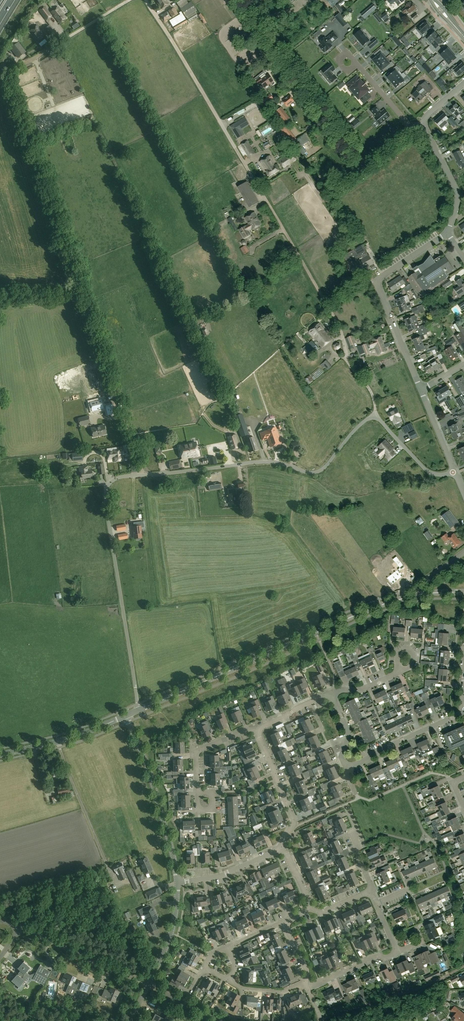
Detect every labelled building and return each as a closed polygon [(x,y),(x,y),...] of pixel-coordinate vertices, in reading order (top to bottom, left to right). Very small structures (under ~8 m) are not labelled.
[(161,9),(169,4),(167,0),(156,0),(161,9)] [(186,17),(189,21),(198,16),(195,11),(197,10),(191,2),(188,3),(186,0),(176,0),(175,1),(179,6),(186,17)] [(402,11),(404,14),(407,11),(409,14),(416,8),(412,3),(411,4),(410,3),(405,6),(407,7),(402,11)] [(365,19),(377,9),(373,4),(361,15),(365,19)] [(175,8),(174,6),(169,9),(174,16),(180,11),(177,7),(175,8)] [(52,16),(45,7),(39,11),(46,21),(52,16)] [(60,23),(66,18),(58,7),(51,12),(60,23)] [(172,18),(168,11),(160,16),(160,17),(164,22),(164,23),(172,18)] [(180,14),(169,21),(175,30),(175,29),(176,31),(182,27),(181,26),(187,22),(181,12),(179,13),(180,14)] [(386,12),(380,17),(384,21),(389,16),(386,12)] [(426,23),(425,21),(417,29),(418,30),(417,30),(423,38),(428,33),(426,32),(431,28),(430,27),(431,26),(427,22),(426,23)] [(38,41),(46,35),(38,25),(30,30),(38,41)] [(57,35),(49,25),(45,29),(52,39),(57,35)] [(371,49),(378,42),(375,39),(371,42),(369,41),(370,40),(361,30),(354,36),(363,46),(366,43),(368,45),(371,49)] [(338,38),(334,32),(326,39),(325,37),(319,42),(322,45),(320,47),(324,53),(327,51),(333,46),(330,43),(331,42),(332,43),(338,38)] [(426,41),(430,45),(431,44),(439,37),(437,35),(435,33),(431,36),(429,34),(423,39),(425,42),(426,41)] [(439,37),(431,44),(435,49),(434,50),(436,52),(441,48),(439,46),(443,42),(441,39),(439,37)] [(18,57),(25,52),(18,42),(11,48),(18,57)] [(383,52),(381,49),(375,53),(377,56),(373,60),(377,65),(386,58),(382,53),(383,52)] [(448,49),(440,55),(445,60),(452,53),(448,49)] [(452,53),(445,60),(449,65),(456,58),(452,53)] [(390,63),(386,58),(377,65),(382,71),(386,67),(389,70),(394,65),(392,62),(390,63)] [(425,63),(422,67),(428,74),(432,71),(425,63)] [(330,64),(322,71),(328,78),(326,80),(329,84),(337,77),(333,73),(332,75),(330,73),(335,69),(330,64)] [(456,65),(451,69),(458,77),(463,71),(463,66),(462,64),(458,68),(456,65)] [(392,74),(387,77),(392,83),(401,75),(397,70),(398,69),(395,66),(389,71),(392,74)] [(268,84),(269,85),(273,81),(268,75),(266,76),(263,73),(255,79),(259,84),(261,83),(262,84),(262,85),(263,85),(264,87),(268,84)] [(401,75),(392,83),(396,88),(401,84),(403,87),(409,82),(406,79),(405,80),(401,75)] [(364,83),(358,76),(348,84),(351,88),(348,90),(351,93),(354,91),(359,98),(362,96),(365,98),(370,94),(368,91),(369,90),(366,86),(367,85),(365,82),(364,83)] [(443,81),(440,79),(439,80),(437,82),(439,84),(441,87),(443,85),(445,84),(443,81)] [(417,91),(412,95),(418,103),(424,98),(425,97),(424,96),(430,91),(433,88),(429,84),(428,85),(425,82),(421,86),(420,85),(417,87),(418,88),(416,90),(417,91)] [(287,107),(291,104),(294,101),(290,96),(286,99),(286,98),(282,101),(287,107)] [(457,117),(460,115),(461,116),(463,113),(463,111),(460,107),(459,108),(458,107),(459,107),(456,104),(453,107),(454,108),(453,109),(453,108),(450,111),(453,114),(454,113),(455,114),(454,114),(457,117)] [(277,111),(285,122),(290,118),(282,107),(277,111)] [(380,111),(376,107),(371,111),(375,117),(374,118),(380,124),(390,116),(384,110),(380,113),(379,111),(380,111)] [(444,114),(435,122),(442,129),(448,123),(445,120),(447,118),(444,114)] [(455,121),(451,117),(447,120),(453,127),(457,123),(455,121)] [(231,127),(238,138),(244,134),(240,129),(249,124),(245,118),(231,127)] [(360,123),(357,119),(352,124),(355,128),(360,123)] [(279,123),(276,125),(281,132),(287,127),(282,121),(279,123)] [(267,133),(273,129),(271,124),(264,128),(267,133)] [(306,135),(305,134),(294,141),(303,154),(307,151),(303,145),(309,141),(306,135)] [(248,157),(255,153),(248,140),(240,145),(248,157)] [(272,146),(269,141),(263,145),(265,150),(272,146)] [(463,167),(463,158),(460,150),(453,154),(459,166),(461,165),(463,168),(463,167)] [(279,161),(284,168),(291,164),(290,163),(293,161),(294,162),(298,160),(292,152),(288,155),(289,156),(286,157),(285,156),(279,161)] [(270,155),(260,162),(270,177),(280,171),(270,155)] [(247,183),(240,187),(251,207),(259,202),(247,183)] [(248,231),(251,229),(252,230),(262,225),(255,213),(245,218),(249,225),(246,227),(245,227),(240,230),(245,238),(250,235),(248,231)] [(249,252),(246,245),(240,249),(244,255),(249,252)] [(363,245),(350,252),(343,256),(349,266),(354,275),(374,264),(369,255),(368,255),(367,253),(368,253),(363,245)] [(415,273),(408,277),(422,298),(429,293),(429,292),(441,284),(440,283),(448,277),(446,275),(454,269),(445,257),(442,259),(440,256),(434,260),(431,255),(423,264),(418,267),(417,266),(416,267),(417,268),(415,269),(414,268),(413,269),(415,273)] [(406,285),(409,283),(405,277),(402,279),(400,276),(388,284),(390,287),(389,288),(391,292),(405,283),(406,285)] [(454,290),(457,294),(458,293),(460,296),(463,294),(463,283),(461,278),(456,281),(459,286),(454,290)] [(409,283),(406,285),(407,286),(404,288),(407,292),(413,288),(410,284),(409,283)] [(407,295),(403,297),(396,300),(399,306),(406,303),(410,301),(407,295)] [(410,310),(411,309),(412,309),(411,305),(407,306),(406,303),(399,306),(401,312),(409,309),(408,309),(409,309),(410,310)] [(415,315),(412,317),(404,320),(407,326),(418,322),(415,315)] [(461,330),(463,329),(459,321),(453,325),(458,332),(461,330)] [(421,328),(418,322),(407,326),(410,332),(421,328)] [(307,344),(302,348),(306,352),(309,356),(314,352),(318,348),(315,344),(317,342),(320,345),(322,348),(328,343),(332,340),(326,332),(319,323),(314,328),(309,332),(315,340),(316,341),(314,343),(312,340),(307,344)] [(462,332),(455,336),(463,350),(463,336),(462,332)] [(423,335),(420,337),(413,340),(415,346),(423,343),(421,340),(425,339),(423,335)] [(353,348),(352,345),(356,343),(353,336),(345,338),(350,349),(353,348)] [(368,343),(362,346),(357,346),(360,354),(369,350),(375,347),(384,344),(381,337),(372,340),(372,341),(368,343)] [(423,343),(415,346),(418,352),(425,349),(428,348),(427,345),(424,346),(423,343)] [(384,344),(375,347),(378,355),(387,351),(384,344)] [(448,356),(451,360),(458,356),(452,346),(444,351),(448,357),(448,356)] [(438,349),(438,348),(435,350),(441,364),(445,363),(439,348),(438,349)] [(429,362),(434,370),(440,367),(434,357),(429,361),(429,362)] [(335,358),(327,364),(330,368),(338,362),(335,358)] [(434,370),(429,362),(427,363),(426,362),(422,364),(424,367),(428,374),(434,370)] [(443,393),(445,397),(449,395),(450,396),(452,395),(447,386),(441,390),(443,393)] [(443,393),(441,390),(435,393),(438,398),(436,399),(439,405),(447,400),(445,397),(443,393)] [(463,411),(463,404),(460,397),(455,399),(456,400),(454,401),(456,405),(458,404),(463,411)] [(101,400),(90,403),(92,412),(103,409),(101,400)] [(112,405),(105,406),(107,415),(114,413),(112,405)] [(392,411),(388,413),(390,417),(391,420),(392,420),(393,422),(394,424),(398,423),(402,421),(401,419),(399,416),(400,416),(399,412),(397,409),(392,411)] [(241,414),(234,417),(241,437),(249,434),(241,414)] [(91,423),(89,416),(78,418),(80,426),(91,423)] [(454,422),(455,424),(449,427),(452,433),(460,430),(458,426),(459,425),(457,421),(454,422)] [(104,425),(91,428),(93,437),(106,434),(104,425)] [(275,427),(265,431),(260,433),(263,440),(268,439),(271,447),(281,443),(275,427)] [(460,430),(452,433),(454,439),(459,438),(459,440),(463,438),(462,436),(463,435),(462,433),(463,432),(463,431),(463,428),(463,429),(462,428),(460,430)] [(236,435),(228,437),(232,449),(240,447),(236,435)] [(255,443),(253,439),(245,442),(249,454),(257,451),(255,443)] [(380,451),(383,454),(385,452),(387,455),(385,456),(389,460),(395,454),(392,450),(393,449),(385,440),(379,446),(382,449),(380,451)] [(298,441),(291,444),(293,450),(300,447),(298,441)] [(196,442),(187,444),(190,457),(199,455),(196,442)] [(190,457),(187,444),(179,446),(182,459),(190,457)] [(116,447),(118,461),(123,461),(123,455),(124,455),(125,456),(130,455),(129,445),(123,446),(116,447)] [(118,461),(116,447),(106,449),(107,452),(108,459),(112,459),(112,458),(113,458),(114,462),(118,461)] [(82,452),(72,453),(72,455),(71,455),(71,461),(73,461),(73,462),(83,460),(82,452)] [(179,460),(169,462),(171,469),(180,467),(179,460)] [(80,472),(81,472),(82,476),(80,476),(80,480),(86,479),(86,478),(92,477),(92,470),(88,471),(87,470),(88,470),(88,466),(80,467),(80,472)] [(222,489),(221,482),(208,484),(209,491),(222,489)] [(230,504),(236,503),(235,496),(237,496),(236,487),(227,489),(230,504)] [(447,512),(441,516),(450,528),(456,524),(447,512)] [(421,523),(425,520),(422,515),(417,518),(421,523)] [(142,538),(141,526),(133,527),(134,539),(136,538),(137,539),(138,540),(139,539),(140,539),(140,538),(142,538)] [(428,540),(432,537),(427,531),(424,534),(428,540)] [(454,534),(449,537),(446,534),(442,537),(445,541),(447,539),(454,548),(461,543),(454,534)] [(388,577),(392,583),(403,575),(399,571),(404,567),(396,558),(393,561),(399,569),(388,577)] [(373,646),(370,648),(373,653),(375,652),(380,662),(385,659),(382,653),(385,652),(383,647),(378,649),(375,651),(373,646)] [(369,667),(365,659),(364,655),(358,658),(356,652),(353,653),(355,658),(356,661),(359,659),(363,669),(369,667)] [(371,656),(365,659),(369,667),(374,664),(371,656)] [(340,660),(334,663),(339,672),(344,669),(340,660)] [(350,669),(354,677),(359,674),(356,666),(353,667),(352,664),(349,666),(350,669)] [(354,677),(350,669),(345,671),(348,679),(354,677)] [(322,678),(321,674),(313,677),(317,687),(324,684),(322,678)] [(297,686),(300,694),(306,692),(305,688),(308,686),(304,678),(298,680),(300,684),(297,686)] [(396,685),(400,693),(405,690),(402,682),(396,685)] [(300,694),(297,686),(294,687),(292,683),(286,686),(290,695),(293,693),(295,697),(300,694)] [(277,697),(278,701),(281,705),(288,702),(286,697),(289,696),(284,684),(279,686),(283,694),(277,697)] [(400,693),(396,685),(391,687),(394,695),(393,696),(394,698),(393,698),(395,704),(397,703),(398,703),(397,700),(398,699),(396,695),(400,693)] [(380,692),(384,700),(389,698),(385,690),(380,692)] [(375,694),(375,695),(374,695),(378,703),(384,700),(380,692),(378,693),(377,692),(375,693),(375,694)] [(437,692),(434,694),(436,697),(439,705),(445,703),(441,695),(439,696),(437,692)] [(268,698),(264,699),(265,702),(267,706),(265,707),(267,711),(269,710),(274,708),(274,706),(272,703),(275,702),(272,696),(268,698)] [(439,705),(436,697),(430,700),(434,708),(439,705)] [(348,708),(360,703),(359,701),(356,702),(354,699),(345,703),(348,708)] [(253,707),(250,708),(254,717),(260,714),(258,710),(257,706),(260,705),(258,700),(251,702),(253,707)] [(360,703),(348,708),(350,713),(359,709),(357,706),(360,705),(360,703)] [(426,705),(420,707),(424,715),(430,713),(426,705)] [(234,711),(235,712),(231,714),(235,723),(241,720),(239,714),(241,713),(238,706),(236,708),(237,710),(234,711)] [(424,715),(420,707),(415,710),(419,718),(424,715)] [(359,709),(350,713),(353,718),(364,713),(363,711),(360,713),(359,709)] [(405,717),(409,725),(414,723),(409,711),(407,712),(409,715),(405,717)] [(224,713),(218,715),(220,719),(216,721),(220,730),(227,727),(224,721),(226,719),(224,713)] [(364,713),(353,718),(355,724),(358,723),(363,720),(362,716),(365,715),(364,713)] [(400,715),(398,716),(404,728),(409,725),(405,717),(402,718),(400,715)] [(404,728),(398,716),(397,717),(398,720),(395,721),(399,730),(404,728)] [(303,727),(311,724),(309,718),(304,720),(303,717),(295,721),(296,724),(301,722),(303,727)] [(363,720),(358,723),(360,728),(372,722),(371,720),(368,722),(366,718),(363,720)] [(202,723),(203,726),(199,728),(203,737),(210,734),(207,727),(210,726),(207,720),(202,723)] [(390,720),(388,721),(394,733),(399,730),(395,721),(391,723),(390,720)] [(387,721),(388,724),(384,726),(388,735),(394,733),(388,721),(387,721)] [(373,724),(372,722),(360,728),(362,733),(371,729),(370,725),(373,724)] [(311,724),(303,727),(306,733),(314,729),(311,724)] [(463,744),(463,726),(462,726),(462,727),(461,727),(452,731),(452,732),(450,734),(449,734),(448,734),(448,733),(447,733),(444,735),(445,739),(450,750),(459,746),(463,744)] [(273,732),(274,734),(270,735),(273,741),(281,737),(278,732),(281,731),(279,728),(274,730),(274,731),(273,732)] [(371,729),(362,733),(365,738),(377,733),(376,731),(373,732),(371,729)] [(377,733),(365,738),(367,743),(376,739),(374,736),(377,734),(377,733)] [(310,744),(318,740),(316,735),(308,738),(310,744)] [(283,743),(281,737),(273,741),(275,746),(283,743)] [(422,741),(427,753),(433,750),(434,754),(440,752),(438,746),(432,749),(428,739),(427,739),(427,738),(426,738),(424,739),(424,740),(424,741),(422,741)] [(295,740),(286,744),(287,747),(294,745),(296,750),(299,749),(295,740)] [(321,746),(318,740),(310,744),(313,749),(321,746)] [(427,753),(422,741),(417,744),(420,752),(418,753),(421,760),(424,759),(422,755),(427,753)] [(245,754),(254,750),(251,744),(245,747),(244,744),(237,747),(240,753),(244,751),(245,754)] [(409,757),(415,754),(411,746),(406,749),(409,757)] [(280,757),(288,754),(285,748),(277,752),(280,757)] [(409,757),(406,749),(400,751),(404,759),(409,757)] [(254,750),(245,754),(246,757),(243,759),(245,764),(253,761),(252,758),(256,756),(254,750)] [(321,759),(329,755),(326,750),(318,754),(321,759)] [(291,752),(288,754),(280,757),(282,763),(290,759),(289,757),(292,755),(291,752)] [(329,755),(321,759),(323,764),(331,761),(329,755)] [(172,757),(166,757),(166,759),(166,760),(171,760),(171,766),(182,765),(182,759),(176,760),(176,756),(172,757)] [(405,768),(404,766),(401,767),(400,765),(397,757),(391,760),(395,768),(396,770),(402,768),(404,773),(406,771),(405,768)] [(52,775),(56,774),(54,768),(54,764),(53,764),(52,760),(45,761),(47,769),(48,771),(51,770),(52,775)] [(395,768),(391,760),(386,762),(389,770),(395,768)] [(219,761),(210,762),(210,768),(214,767),(214,770),(223,770),(223,767),(219,767),(219,761)] [(290,772),(298,769),(295,763),(287,767),(286,768),(287,770),(288,771),(289,770),(290,772)] [(171,772),(167,772),(167,775),(173,775),(173,772),(180,771),(182,771),(182,765),(171,766),(171,772)] [(250,775),(258,772),(255,766),(251,768),(250,765),(242,769),(245,775),(249,773),(250,775)] [(379,775),(384,773),(380,765),(375,767),(379,775)] [(328,775),(336,772),(334,766),(326,770),(328,775)] [(379,775),(375,767),(369,770),(373,778),(374,777),(375,779),(379,777),(379,775)] [(298,769),(290,772),(292,778),(300,774),(302,773),(303,776),(313,772),(311,769),(303,773),(300,768),(298,769)] [(323,768),(317,770),(313,772),(315,776),(319,774),(324,771),(323,768)] [(223,770),(214,770),(214,773),(211,774),(211,780),(220,779),(219,773),(223,773),(223,770)] [(389,770),(384,773),(387,780),(393,778),(389,770)] [(258,772),(250,775),(251,778),(247,780),(249,785),(255,783),(254,780),(260,777),(258,772)] [(314,775),(313,772),(303,776),(305,779),(311,776),(314,781),(317,780),(315,775),(314,775)] [(336,772),(328,775),(331,781),(339,777),(336,772)] [(181,774),(173,775),(173,779),(176,779),(176,783),(177,783),(180,783),(189,783),(189,777),(181,777),(181,774)] [(297,789),(305,785),(303,780),(295,783),(297,789)] [(178,789),(173,790),(174,793),(180,792),(180,789),(185,789),(189,789),(189,783),(180,783),(177,783),(178,789)] [(333,793),(341,789),(338,784),(330,787),(333,793)] [(308,791),(305,785),(297,789),(300,794),(308,791)] [(432,795),(440,791),(438,786),(430,789),(432,795)] [(333,793),(335,798),(339,797),(343,795),(341,789),(333,793)] [(265,799),(273,795),(270,790),(262,793),(265,799)] [(440,791),(432,795),(435,800),(443,797),(440,791)] [(180,792),(174,793),(174,796),(178,796),(178,798),(178,801),(181,801),(190,801),(190,795),(180,795),(180,792)] [(273,795),(265,799),(267,804),(275,801),(273,795)] [(302,806),(310,803),(307,797),(299,801),(302,806)] [(181,804),(178,804),(178,807),(179,810),(185,810),(185,807),(190,807),(190,801),(181,801),(181,804)] [(310,803),(302,806),(304,812),(312,808),(313,810),(316,808),(313,801),(310,803)] [(440,811),(448,808),(445,802),(437,806),(440,811)] [(324,803),(318,806),(321,811),(326,809),(324,803)] [(448,808),(440,811),(437,812),(439,818),(432,821),(433,824),(447,818),(446,815),(450,813),(448,808)] [(271,819),(280,815),(278,809),(271,812),(270,809),(265,812),(266,815),(269,814),(271,819)] [(280,815),(271,819),(272,822),(270,824),(272,829),(278,826),(276,823),(283,820),(280,815)] [(447,818),(433,824),(432,825),(433,827),(448,820),(451,826),(459,822),(456,817),(449,820),(447,818)] [(336,827),(344,824),(342,818),(335,821),(334,818),(329,820),(331,826),(335,825),(336,827)] [(198,836),(198,830),(195,830),(195,819),(194,819),(194,820),(191,820),(191,821),(189,821),(189,830),(193,830),(193,833),(195,833),(195,837),(198,836)] [(207,829),(207,820),(206,820),(205,819),(202,819),(202,820),(201,820),(201,830),(198,830),(198,836),(202,836),(201,832),(205,832),(204,829),(207,829)] [(461,828),(459,822),(451,826),(453,831),(461,828)] [(344,824),(336,827),(337,830),(336,830),(337,834),(335,834),(336,837),(343,834),(342,831),(347,829),(344,824)] [(308,845),(315,841),(311,832),(303,835),(308,845)] [(447,837),(453,835),(452,832),(438,838),(439,841),(447,837)] [(463,840),(463,834),(463,833),(456,837),(457,839),(454,840),(456,843),(463,840)] [(254,839),(252,839),(252,840),(254,844),(255,848),(261,845),(257,837),(256,835),(253,836),(254,839)] [(257,837),(261,845),(266,843),(263,835),(257,837)] [(331,849),(340,845),(337,840),(331,842),(330,840),(323,843),(324,845),(328,844),(329,847),(330,847),(331,849)] [(456,843),(455,844),(457,848),(460,846),(461,848),(463,846),(463,840),(456,843)] [(241,844),(244,852),(250,850),(248,847),(246,842),(241,844)] [(197,849),(197,856),(201,855),(201,863),(202,863),(202,864),(205,864),(205,863),(209,862),(209,852),(202,853),(202,846),(199,846),(199,843),(197,844),(197,845),(197,849)] [(244,852),(241,844),(235,847),(239,855),(244,852)] [(370,859),(379,855),(378,852),(382,851),(379,844),(372,848),(373,851),(367,853),(370,859)] [(340,845),(331,849),(332,851),(331,852),(332,855),(330,856),(331,859),(339,855),(338,853),(342,851),(340,845)] [(223,852),(225,860),(231,859),(230,855),(229,850),(227,851),(226,848),(222,849),(223,852)] [(301,862),(310,858),(309,856),(312,854),(311,852),(313,851),(311,848),(304,851),(305,854),(299,857),(301,862)] [(194,856),(197,856),(197,849),(193,849),(193,853),(187,854),(187,863),(194,863),(194,856)] [(223,852),(218,853),(217,853),(220,862),(225,860),(223,852)] [(340,858),(339,855),(331,859),(333,862),(335,861),(336,863),(338,863),(339,865),(347,862),(344,856),(340,858)] [(379,855),(370,859),(373,865),(379,863),(380,866),(387,863),(384,857),(380,858),(379,855)] [(426,857),(432,869),(437,866),(433,858),(430,859),(428,856),(426,857)] [(146,873),(146,874),(152,872),(151,870),(152,870),(146,857),(139,860),(145,873),(146,873)] [(426,861),(423,862),(427,871),(432,869),(426,857),(425,858),(426,861)] [(310,858),(301,862),(304,868),(310,865),(317,862),(316,860),(311,861),(310,858)] [(415,862),(416,865),(412,867),(416,876),(421,874),(416,861),(415,862)] [(427,871),(423,862),(419,864),(418,861),(416,861),(421,874),(427,871)] [(277,862),(272,864),(277,877),(279,876),(277,873),(281,871),(277,862)] [(317,862),(310,865),(312,870),(306,873),(309,879),(317,875),(319,874),(317,871),(318,871),(318,870),(317,868),(319,867),(317,862)] [(347,862),(339,865),(340,868),(338,869),(340,872),(337,873),(338,876),(345,872),(344,870),(349,867),(347,862)] [(120,881),(127,877),(122,868),(123,867),(121,863),(113,867),(115,871),(120,881)] [(272,864),(266,867),(270,876),(272,879),(275,877),(277,877),(272,864)] [(382,868),(383,871),(376,874),(379,879),(388,875),(386,872),(388,871),(387,869),(390,868),(389,865),(382,868)] [(408,865),(406,866),(411,878),(416,876),(412,867),(409,868),(408,865)] [(404,867),(406,870),(402,872),(406,880),(411,878),(406,866),(404,867)] [(263,878),(262,878),(264,882),(268,880),(267,877),(270,876),(266,867),(261,869),(264,877),(263,878)] [(131,869),(126,871),(131,882),(136,879),(131,869)] [(260,880),(256,872),(256,871),(249,875),(251,880),(248,881),(249,884),(250,883),(250,884),(253,883),(259,880),(263,888),(266,887),(262,878),(260,880)] [(346,875),(345,872),(338,876),(339,875),(340,878),(344,876),(345,879),(347,879),(348,881),(356,877),(354,872),(346,875)] [(317,875),(309,879),(311,884),(321,880),(319,877),(318,877),(317,875)] [(388,875),(379,879),(381,885),(389,881),(390,884),(396,881),(395,879),(392,880),(391,878),(389,878),(388,875)] [(356,877),(348,881),(349,883),(346,886),(347,888),(359,883),(356,877)] [(323,882),(324,885),(315,889),(318,894),(326,891),(325,888),(326,888),(325,884),(332,882),(330,879),(323,882)] [(253,894),(251,889),(247,890),(244,883),(238,886),(243,895),(248,893),(250,896),(253,894)] [(278,885),(275,886),(279,896),(281,894),(285,903),(291,901),(287,893),(287,891),(281,893),(278,885)] [(243,895),(238,886),(233,888),(236,895),(233,897),(235,902),(238,901),(237,898),(243,895)] [(279,896),(275,886),(272,887),(274,891),(273,891),(275,895),(270,898),(271,900),(274,908),(280,906),(276,897),(279,896)] [(448,886),(442,888),(448,900),(449,899),(448,896),(452,895),(448,886)] [(156,888),(146,893),(149,899),(159,895),(156,888)] [(448,900),(442,888),(437,891),(441,899),(445,898),(446,901),(448,900)] [(287,893),(291,901),(296,898),(293,890),(287,893)] [(327,893),(326,891),(318,894),(320,900),(330,896),(329,893),(327,893)] [(437,891),(432,893),(437,905),(439,904),(438,901),(441,899),(437,891)] [(226,892),(220,894),(222,903),(227,902),(228,906),(233,905),(232,900),(231,897),(228,898),(226,892)] [(437,905),(432,893),(427,895),(431,904),(434,903),(436,906),(437,905)] [(222,903),(220,894),(213,896),(215,901),(212,902),(213,906),(214,910),(220,908),(218,904),(222,903)] [(431,904),(427,895),(421,898),(427,910),(429,909),(427,906),(431,904)] [(200,897),(201,906),(205,906),(205,910),(211,910),(210,902),(207,902),(206,896),(200,897)] [(201,906),(200,897),(194,898),(195,904),(192,905),(193,912),(199,911),(198,907),(201,906)] [(427,910),(421,898),(416,900),(420,909),(424,907),(425,910),(427,910)] [(274,908),(271,900),(265,902),(269,911),(274,908)] [(369,902),(364,905),(367,913),(370,912),(370,913),(374,912),(369,902)] [(361,905),(361,906),(358,907),(360,911),(357,912),(359,915),(358,915),(361,921),(363,924),(366,923),(363,916),(365,915),(365,914),(367,913),(364,905),(363,903),(361,905)] [(145,914),(147,918),(156,914),(155,913),(156,913),(155,910),(154,910),(153,910),(152,908),(150,908),(148,905),(138,910),(141,916),(145,914)] [(408,908),(393,914),(397,923),(412,916),(408,908)] [(243,919),(240,920),(244,928),(249,926),(245,917),(248,915),(245,909),(242,910),(244,915),(242,916),(243,919)] [(361,921),(358,915),(356,916),(353,909),(347,912),(351,920),(353,919),(354,920),(357,919),(359,922),(361,921)] [(257,913),(260,921),(266,918),(262,910),(257,913)] [(351,920),(347,912),(342,914),(344,921),(342,922),(345,928),(347,927),(346,924),(349,923),(349,921),(351,920)] [(260,921),(257,913),(251,915),(255,923),(260,921)] [(156,914),(147,918),(149,923),(146,924),(150,932),(157,929),(154,923),(158,921),(157,919),(158,918),(158,917),(157,915),(156,915),(156,914)] [(436,923),(444,920),(442,914),(434,918),(436,923)] [(244,928),(240,920),(237,921),(236,919),(234,920),(232,916),(229,917),(232,924),(234,928),(237,927),(238,931),(244,928)] [(335,931),(340,928),(341,930),(344,929),(341,922),(338,923),(335,917),(335,918),(334,917),(332,918),(332,919),(330,920),(334,928),(335,931)] [(334,928),(330,920),(324,922),(327,928),(324,930),(327,936),(330,935),(329,933),(331,932),(331,931),(331,930),(334,928)] [(225,921),(216,925),(222,938),(228,935),(226,931),(229,930),(228,927),(229,926),(228,924),(227,925),(225,921)] [(433,922),(425,926),(430,938),(438,934),(438,935),(442,933),(439,927),(436,929),(433,922)] [(222,938),(216,925),(207,929),(211,938),(214,936),(216,941),(222,938)] [(312,930),(316,939),(323,936),(319,927),(312,930)] [(316,939),(312,930),(305,933),(309,942),(316,939)] [(369,938),(366,939),(370,948),(371,947),(372,948),(375,947),(375,946),(376,945),(373,940),(377,939),(373,931),(367,934),(369,938)] [(271,942),(280,939),(277,933),(271,935),(270,932),(263,935),(266,941),(269,940),(270,940),(271,942)] [(370,948),(366,939),(362,940),(361,937),(355,940),(358,947),(361,945),(364,951),(370,948)] [(280,939),(271,942),(272,944),(269,947),(271,952),(276,950),(275,947),(282,944),(280,939)] [(251,948),(250,946),(249,943),(243,945),(245,948),(238,951),(241,957),(250,953),(248,949),(251,948)] [(186,956),(197,962),(200,957),(195,954),(196,952),(191,949),(187,956),(186,956)] [(279,959),(287,955),(284,949),(278,952),(276,950),(271,952),(274,957),(278,956),(279,959)] [(328,957),(332,967),(335,966),(336,967),(338,966),(338,965),(338,964),(336,958),(339,957),(336,950),(331,952),(332,956),(328,957)] [(429,950),(422,953),(426,962),(430,960),(432,964),(437,961),(434,955),(431,956),(429,950)] [(250,953),(241,957),(244,964),(253,960),(254,963),(258,961),(255,956),(252,957),(250,953)] [(426,962),(422,953),(416,956),(419,962),(416,963),(419,970),(424,967),(422,964),(426,962)] [(287,955),(279,959),(280,961),(279,962),(277,962),(279,965),(276,966),(277,969),(285,966),(283,963),(289,961),(287,955)] [(328,957),(326,958),(324,955),(318,958),(321,965),(324,964),(326,969),(332,967),(328,957)] [(197,962),(186,956),(181,964),(186,967),(187,967),(189,965),(194,968),(197,962)] [(407,960),(401,963),(405,971),(409,969),(410,973),(416,971),(412,964),(409,965),(407,960)] [(40,965),(36,973),(30,975),(27,972),(30,968),(24,962),(18,969),(21,972),(12,982),(19,988),(25,981),(29,977),(33,979),(44,985),(51,971),(40,965)] [(405,971),(401,963),(395,965),(397,971),(394,972),(397,979),(403,977),(401,973),(405,971)] [(178,976),(187,981),(190,975),(184,972),(185,969),(180,966),(177,971),(180,973),(178,976)] [(283,976),(291,972),(289,967),(281,971),(279,971),(281,974),(282,974),(283,976)] [(382,971),(385,979),(388,978),(391,982),(396,980),(393,973),(390,974),(388,968),(382,971)] [(253,971),(243,970),(243,975),(244,975),(244,983),(252,984),(253,971)] [(265,970),(261,973),(266,985),(271,983),(265,970)] [(376,978),(373,971),(363,976),(366,982),(376,978)] [(291,972),(283,976),(284,978),(281,981),(282,983),(280,984),(281,987),(289,984),(288,981),(294,978),(291,972)] [(65,973),(62,981),(69,984),(65,992),(79,998),(85,983),(79,981),(77,985),(74,983),(76,978),(65,973)] [(187,981),(178,976),(176,979),(173,977),(170,983),(178,987),(179,984),(183,986),(187,981)] [(206,983),(203,982),(200,988),(207,992),(209,990),(211,986),(213,982),(213,981),(209,979),(209,980),(208,979),(206,983)] [(348,983),(352,990),(356,989),(357,990),(359,989),(355,979),(348,982),(348,983)] [(214,982),(213,982),(211,986),(209,990),(212,992),(211,994),(215,997),(219,991),(216,989),(219,985),(218,984),(218,983),(216,983),(215,982),(214,982)] [(348,983),(343,985),(347,995),(349,994),(349,992),(352,990),(348,983)] [(99,987),(96,994),(102,996),(115,1002),(119,992),(111,988),(109,993),(104,991),(105,990),(99,987)] [(343,997),(339,990),(335,992),(334,988),(323,993),(326,1000),(331,998),(334,997),(336,1000),(343,997)] [(233,993),(227,1003),(232,1006),(230,1010),(236,1013),(239,1007),(235,1005),(240,997),(233,993)] [(295,995),(292,996),(296,1005),(302,1002),(303,1004),(308,1002),(305,995),(300,997),(298,994),(295,995)] [(296,1005),(292,996),(289,997),(290,998),(286,999),(289,1005),(286,1006),(289,1013),(295,1010),(294,1008),(297,1006),(296,1005)] [(257,998),(247,997),(247,1005),(257,1006),(256,1011),(261,1011),(261,1002),(257,1002),(257,998)] [(454,1020),(463,1020),(463,1018),(460,1015),(462,1013),(455,1006),(451,1011),(455,1014),(451,1019),(454,1020)] [(166,1020),(169,1020),(172,1020),(174,1016),(168,1013),(164,1019),(155,1014),(151,1020),(166,1020)]
